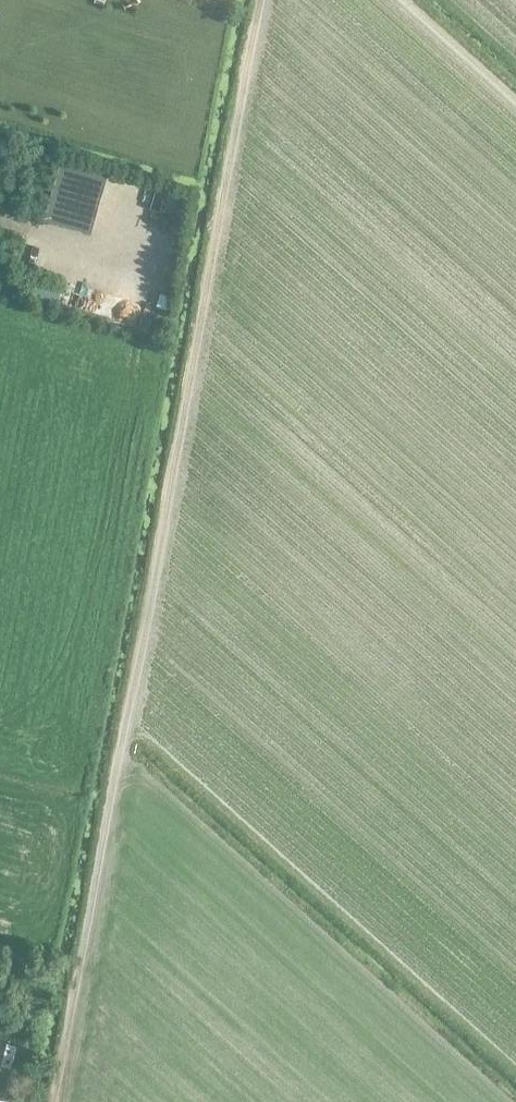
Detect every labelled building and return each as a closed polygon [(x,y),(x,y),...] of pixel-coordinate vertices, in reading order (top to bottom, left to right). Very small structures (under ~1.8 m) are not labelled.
[(71,226),(98,227),(101,171),(85,170),(83,200),(72,200),(71,226)]
